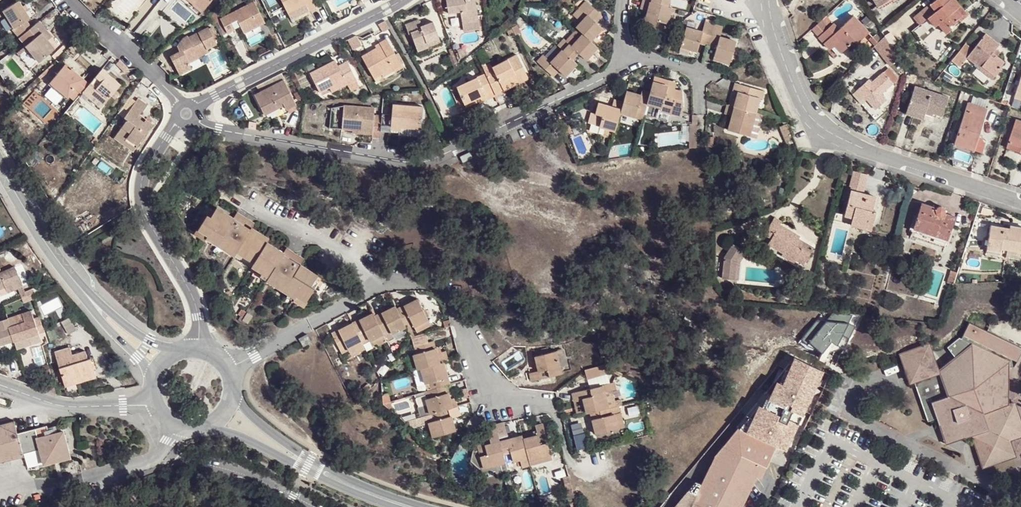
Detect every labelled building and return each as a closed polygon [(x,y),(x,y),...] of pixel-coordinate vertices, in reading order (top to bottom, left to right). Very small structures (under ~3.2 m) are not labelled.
[(27,28),(31,25),(26,17),(30,15),(26,8),(23,2),(22,0),(16,0),(4,7),(15,24),(12,26),(18,36),(27,28)] [(194,2),(203,10),(212,0),(196,0),(194,2)] [(317,8),(313,0),(282,0),(291,20),(317,8)] [(475,0),(446,0),(447,11),(460,9),(461,22),(477,20),(475,0)] [(588,38),(600,25),(594,20),(591,18),(597,11),(585,0),(582,0),(573,10),(580,17),(573,25),(575,26),(588,38)] [(916,17),(921,23),(928,17),(935,26),(938,24),(946,33),(952,28),(950,25),(957,18),(962,14),(957,8),(960,5),(956,0),(935,0),(916,17)] [(244,32),(265,22),(254,1),(221,18),(228,32),(236,28),(233,22),(238,20),(244,32)] [(647,2),(644,2),(641,13),(648,14),(644,28),(655,31),(657,22),(667,25),(672,8),(668,7),(651,3),(647,2)] [(962,14),(957,18),(960,21),(968,14),(960,5),(957,8),(962,14)] [(591,18),(594,20),(600,13),(597,11),(591,18)] [(841,52),(851,43),(855,40),(857,43),(869,31),(854,15),(839,28),(834,23),(819,37),(824,42),(829,38),(834,45),(841,52)] [(428,45),(428,44),(426,41),(438,37),(432,20),(420,25),(418,18),(405,23),(408,32),(411,32),(417,49),(428,45)] [(45,28),(38,19),(31,25),(27,28),(18,36),(38,60),(55,48),(47,38),(41,30),(45,28)] [(696,50),(698,43),(699,38),(708,41),(713,24),(705,21),(702,30),(687,25),(680,45),(690,48),(696,50)] [(717,45),(716,49),(714,56),(731,62),(738,43),(721,37),(724,27),(713,24),(708,41),(717,45)] [(177,52),(167,57),(176,74),(188,69),(185,64),(195,59),(191,51),(202,46),(204,49),(215,43),(212,36),(214,35),(208,25),(187,36),(186,34),(182,36),(174,47),(177,52)] [(562,37),(555,45),(561,49),(568,56),(575,49),(578,52),(584,57),(596,46),(575,26),(564,39),(562,37)] [(50,35),(45,28),(41,30),(47,38),(50,35)] [(966,42),(952,59),(960,65),(967,57),(980,68),(978,69),(990,79),(1004,62),(996,56),(992,52),(995,49),(998,44),(985,34),(973,48),(966,42)] [(898,57),(885,36),(875,45),(890,66),(898,57)] [(387,37),(379,41),(380,44),(376,47),(362,54),(374,76),(379,73),(392,65),(400,61),(387,37)] [(829,38),(824,42),(830,48),(834,45),(829,38)] [(30,67),(38,60),(25,44),(17,51),(30,67)] [(206,53),(204,49),(202,46),(191,51),(195,59),(206,53)] [(576,63),(572,59),(568,56),(561,49),(549,62),(542,55),(536,63),(548,75),(555,67),(558,70),(564,76),(576,63)] [(568,56),(572,59),(578,52),(575,49),(568,56)] [(493,91),(495,95),(505,91),(502,85),(517,78),(520,84),(529,80),(517,55),(492,67),(494,71),(486,75),(493,91)] [(729,65),(731,62),(714,56),(712,60),(729,65)] [(356,77),(350,64),(340,69),(338,64),(335,59),(309,71),(319,90),(329,85),(331,89),(346,82),(356,77)] [(340,69),(350,64),(347,59),(338,64),(340,69)] [(490,63),(482,67),(485,73),(486,75),(494,71),(492,67),(490,63)] [(79,93),(87,83),(69,68),(68,70),(62,64),(48,81),(66,96),(73,88),(79,93)] [(392,65),(379,73),(380,76),(394,69),(392,65)] [(119,83),(101,67),(92,78),(98,82),(90,92),(103,103),(119,83)] [(551,78),(558,70),(555,67),(548,75),(551,78)] [(866,81),(861,87),(858,89),(876,109),(887,99),(881,92),(892,82),(883,72),(872,82),(869,79),(866,81)] [(493,91),(486,75),(485,73),(456,87),(464,104),(478,98),(479,100),(479,102),(487,99),(486,94),(493,91)] [(855,81),(861,87),(866,81),(862,76),(855,81)] [(356,77),(346,82),(350,89),(359,84),(356,77)] [(502,85),(505,91),(520,84),(517,78),(502,85)] [(254,94),(262,109),(280,100),(282,104),(285,108),(294,103),(283,79),(254,94)] [(64,99),(66,96),(48,81),(45,84),(64,99)] [(652,83),(649,93),(646,104),(661,109),(661,113),(670,116),(673,106),(669,104),(676,85),(668,82),(667,87),(652,83)] [(735,106),(755,112),(759,97),(764,98),(765,90),(736,83),(733,92),(738,92),(735,106)] [(916,86),(907,113),(923,119),(925,113),(932,116),(933,112),(942,115),(948,96),(916,86)] [(464,104),(456,87),(449,90),(459,109),(465,106),(464,104)] [(626,92),(623,102),(620,112),(635,116),(637,111),(644,113),(646,104),(649,93),(641,90),(639,95),(626,92)] [(97,108),(103,103),(90,92),(84,97),(97,108)] [(971,94),(968,102),(985,108),(987,100),(971,94)] [(150,124),(143,119),(141,122),(135,117),(137,114),(145,104),(136,97),(123,116),(126,118),(113,136),(122,143),(126,136),(136,144),(151,124),(150,124)] [(465,106),(479,100),(478,98),(464,104),(465,106)] [(280,100),(262,109),(264,114),(282,104),(280,100)] [(587,121),(615,129),(620,112),(623,102),(612,100),(610,106),(597,102),(594,111),(590,110),(587,121)] [(977,142),(987,110),(968,103),(955,143),(979,151),(981,143),(977,142)] [(392,114),(381,113),(381,114),(380,130),(391,131),(391,129),(392,125),(402,126),(420,127),(422,106),(393,104),(392,114)] [(748,136),(755,112),(735,106),(728,104),(725,115),(732,117),(728,130),(748,136)] [(341,128),(342,105),(328,107),(327,127),(341,128)] [(370,136),(379,136),(380,130),(381,114),(372,114),(373,107),(342,105),(341,128),(352,129),(371,130),(371,133),(370,136)] [(1016,150),(1017,146),(1020,147),(1020,120),(1016,118),(1007,147),(1016,150)] [(785,139),(790,132),(785,122),(779,125),(785,139)] [(126,136),(122,143),(132,150),(136,144),(126,136)] [(472,157),(470,151),(460,156),(463,161),(472,157)] [(852,218),(850,224),(871,229),(876,212),(872,211),(877,197),(851,189),(845,216),(852,218)] [(922,202),(911,236),(945,247),(954,216),(945,213),(944,209),(943,207),(941,206),(939,206),(937,206),(936,207),(922,202)] [(233,217),(216,206),(215,210),(210,217),(207,214),(195,234),(202,238),(206,241),(208,237),(214,241),(235,255),(238,251),(243,254),(254,261),(266,241),(268,238),(252,227),(254,223),(236,213),(233,217)] [(772,238),(770,240),(784,249),(783,252),(796,260),(797,258),(799,255),(807,259),(813,248),(799,238),(793,235),(795,233),(781,224),(782,222),(775,218),(765,234),(772,238)] [(1016,225),(1015,229),(1009,227),(991,224),(987,248),(1000,250),(1001,247),(1007,248),(1020,251),(1020,226),(1016,225)] [(784,249),(770,240),(768,244),(783,252),(784,249)] [(296,298),(293,302),(296,304),(302,308),(315,288),(311,286),(315,279),(318,276),(301,264),(304,259),(286,248),(284,252),(266,241),(254,261),(251,265),(263,272),(270,276),(267,279),(289,293),(296,298)] [(721,272),(733,276),(737,260),(744,252),(735,244),(726,252),(721,272)] [(1007,248),(1005,256),(1020,260),(1020,251),(1007,248)] [(737,260),(733,276),(738,277),(743,262),(748,256),(744,252),(737,260)] [(84,262),(79,267),(83,272),(89,268),(84,262)] [(28,283),(20,264),(4,270),(2,265),(0,266),(0,282),(2,286),(8,283),(10,285),(12,290),(22,285),(28,283)] [(954,284),(957,274),(952,272),(948,284),(953,286),(954,284)] [(311,286),(315,288),(319,282),(315,279),(311,286)] [(32,293),(31,289),(28,283),(22,285),(26,296),(32,293)] [(288,299),(293,302),(296,298),(289,293),(287,297),(288,299)] [(57,298),(41,306),(45,315),(56,309),(54,304),(59,302),(57,298)] [(418,298),(396,309),(404,327),(411,323),(413,327),(415,326),(417,332),(430,325),(418,298)] [(374,316),(388,343),(394,340),(391,333),(404,327),(396,309),(394,306),(374,316)] [(45,332),(39,316),(33,318),(32,316),(31,311),(22,314),(25,322),(17,324),(15,316),(8,318),(15,341),(17,349),(31,345),(29,336),(39,333),(45,332)] [(352,323),(362,343),(369,340),(373,347),(379,343),(381,347),(388,343),(374,316),(373,312),(352,323)] [(62,321),(68,334),(77,329),(70,317),(62,321)] [(15,341),(8,318),(0,321),(0,346),(15,341)] [(349,350),(362,343),(352,323),(332,334),(340,350),(347,347),(349,350)] [(901,354),(910,382),(925,423),(934,421),(937,428),(942,431),(942,434),(953,439),(957,437),(962,440),(970,437),(981,468),(1013,457),(1012,454),(1007,442),(1020,437),(1020,432),(1012,405),(1005,407),(1007,368),(1013,368),(1020,352),(1020,350),(968,324),(955,341),(953,341),(944,348),(952,358),(935,372),(925,345),(901,354)] [(29,336),(31,345),(42,341),(39,333),(29,336)] [(306,333),(298,337),(302,344),(309,340),(306,333)] [(598,360),(603,359),(595,335),(592,337),(598,360)] [(417,369),(421,368),(439,363),(432,340),(410,347),(417,369)] [(518,342),(502,352),(504,356),(520,345),(518,342)] [(96,377),(93,367),(90,368),(88,360),(86,351),(72,355),(70,347),(55,352),(65,386),(96,377)] [(531,380),(543,377),(554,374),(562,371),(554,350),(534,356),(538,371),(529,373),(531,380)] [(910,382),(901,354),(897,355),(907,383),(910,382)] [(758,408),(747,434),(777,446),(793,453),(827,372),(793,357),(782,384),(777,382),(765,410),(758,408)] [(431,388),(445,384),(449,383),(442,362),(439,363),(421,368),(425,382),(429,381),(431,388)] [(554,374),(543,377),(545,384),(556,381),(554,374)] [(584,413),(588,412),(606,408),(601,391),(611,388),(609,381),(570,392),(572,400),(580,398),(584,413)] [(425,399),(429,413),(448,408),(451,407),(445,384),(431,388),(427,389),(429,398),(425,399)] [(619,413),(617,405),(606,408),(588,412),(595,435),(617,429),(613,415),(619,413)] [(448,408),(429,413),(432,421),(428,423),(432,437),(454,431),(448,408)] [(623,427),(619,413),(613,415),(617,429),(623,427)] [(48,426),(17,434),(15,421),(0,425),(0,463),(24,458),(23,455),(41,451),(43,461),(55,458),(57,463),(72,459),(66,433),(50,436),(48,426)] [(498,436),(505,435),(508,434),(504,421),(495,423),(498,436)] [(495,423),(492,424),(486,424),(490,438),(498,436),(495,423)] [(528,458),(528,461),(551,456),(543,425),(535,427),(537,436),(523,439),(528,458)] [(942,431),(937,428),(943,446),(962,440),(957,437),(953,439),(942,434),(942,431)] [(753,481),(759,469),(764,472),(777,446),(747,434),(737,430),(713,459),(689,506),(740,506),(753,481)] [(504,459),(499,441),(485,444),(483,435),(475,438),(477,448),(482,468),(497,464),(504,462),(504,459)] [(506,439),(505,435),(498,436),(499,441),(504,459),(511,458),(512,462),(520,461),(528,458),(523,439),(522,435),(506,439)] [(1012,454),(1020,451),(1020,440),(1020,437),(1007,442),(1012,454)] [(482,468),(477,448),(471,450),(476,473),(483,471),(482,468)] [(551,456),(528,461),(530,468),(553,463),(551,456)] [(55,458),(43,461),(45,466),(57,463),(55,458)] [(530,468),(528,461),(528,458),(520,461),(523,470),(530,469),(530,468)] [(507,473),(505,464),(504,462),(497,464),(500,475),(507,473)] [(759,469),(753,481),(758,483),(764,472),(759,469)] [(565,494),(572,492),(570,483),(563,484),(565,494)] [(572,492),(565,494),(567,502),(575,504),(575,502),(572,492)]
